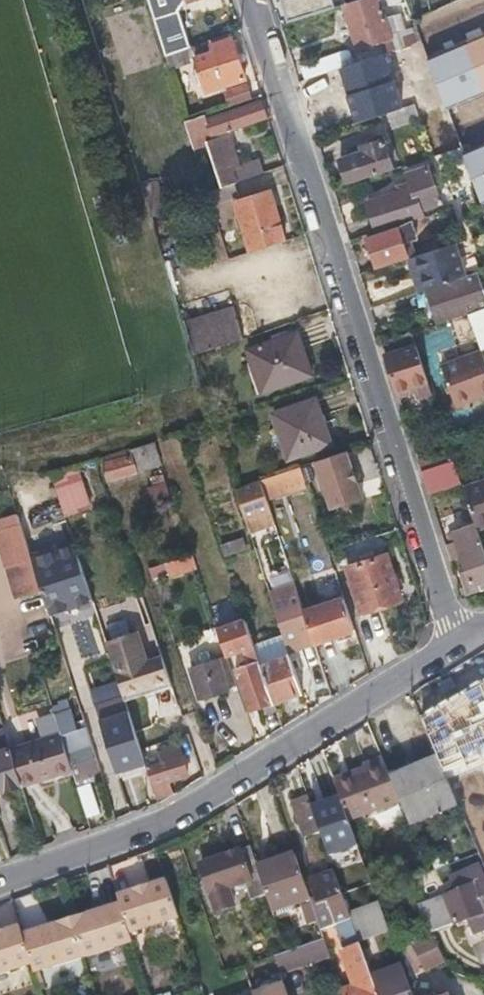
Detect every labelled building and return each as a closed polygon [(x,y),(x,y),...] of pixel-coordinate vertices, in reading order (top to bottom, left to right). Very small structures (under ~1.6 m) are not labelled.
[(160,46),(172,41),(166,18),(173,4),(184,0),(146,0),(160,46)] [(338,5),(354,51),(372,45),(365,24),(378,18),(371,0),(352,0),(338,5)] [(372,45),(389,38),(376,0),(371,0),(378,18),(365,24),(372,45)] [(414,19),(454,0),(408,0),(414,19)] [(483,59),(483,14),(468,21),(483,59)] [(162,53),(167,68),(194,60),(193,56),(212,49),(210,45),(208,38),(175,49),(162,53)] [(193,56),(194,60),(204,91),(244,78),(231,38),(210,45),(212,49),(193,56)] [(160,46),(162,53),(175,49),(172,41),(160,46)] [(433,81),(419,43),(408,46),(410,50),(390,57),(399,87),(410,84),(422,80),(424,85),(433,81)] [(300,67),(305,82),(338,70),(333,56),(300,67)] [(457,89),(475,135),(483,132),(483,79),(457,89)] [(422,80),(410,84),(412,89),(424,85),(422,80)] [(246,85),(223,92),(227,107),(251,99),(246,85)] [(204,120),(203,114),(184,120),(192,148),(210,141),(209,136),(264,117),(259,102),(204,120)] [(415,107),(390,116),(394,129),(419,120),(415,107)] [(241,178),(262,171),(258,160),(238,166),(228,136),(211,141),(224,184),(241,178)] [(341,160),(348,186),(394,171),(383,140),(363,146),(365,152),(341,160)] [(465,163),(459,151),(440,157),(444,170),(465,163)] [(366,200),(376,231),(422,216),(420,209),(441,203),(436,187),(442,185),(436,167),(410,176),(412,184),(366,200)] [(140,181),(144,194),(155,191),(151,178),(140,181)] [(205,190),(210,205),(246,194),(241,178),(224,184),(205,190)] [(475,181),(483,203),(483,178),(475,181)] [(249,251),(286,239),(270,191),(234,202),(249,251)] [(411,239),(405,225),(365,237),(375,268),(413,256),(408,240),(411,239)] [(457,245),(465,242),(461,229),(432,237),(437,251),(457,245)] [(468,277),(457,245),(437,251),(417,258),(426,290),(468,277)] [(228,262),(230,271),(250,264),(247,256),(228,262)] [(426,290),(417,258),(408,261),(417,293),(426,290)] [(478,273),(468,277),(426,290),(430,304),(437,326),(468,315),(483,310),(483,290),(478,273)] [(430,304),(426,290),(417,293),(416,293),(421,308),(430,304)] [(199,328),(235,316),(232,308),(197,319),(199,328)] [(468,315),(481,348),(483,347),(483,310),(468,315)] [(185,332),(191,351),(241,335),(235,316),(199,328),(185,332)] [(295,329),(246,345),(260,388),(308,372),(295,329)] [(429,388),(410,333),(380,343),(395,391),(417,384),(419,391),(429,388)] [(481,348),(441,361),(455,403),(483,393),(483,357),(481,348)] [(314,402),(273,416),(288,457),(328,442),(314,402)] [(447,442),(417,458),(420,470),(451,453),(447,442)] [(157,464),(150,443),(98,460),(105,480),(157,464)] [(345,450),(314,461),(331,508),(362,497),(345,450)] [(451,453),(420,470),(427,492),(459,475),(451,453)] [(266,501),(307,488),(300,466),(259,480),(266,501)] [(64,517),(90,509),(76,467),(51,475),(64,517)] [(462,483),(474,522),(483,519),(483,476),(462,483)] [(234,489),(244,520),(270,511),(266,501),(259,480),(234,489)] [(6,571),(31,563),(20,528),(16,516),(0,521),(0,551),(6,571)] [(474,522),(453,529),(457,540),(445,545),(449,559),(460,554),(466,571),(461,573),(467,590),(483,584),(483,550),(474,522)] [(240,535),(220,542),(223,551),(244,545),(240,535)] [(285,580),(292,578),(283,549),(271,552),(277,571),(283,569),(285,580)] [(196,571),(191,556),(163,563),(168,577),(196,571)] [(388,556),(346,570),(361,613),(401,599),(388,556)] [(315,646),(305,616),(295,586),(270,595),(290,655),(315,646)] [(346,602),(305,616),(315,646),(356,633),(346,602)] [(251,711),(275,703),(260,662),(256,650),(243,617),(216,627),(227,656),(245,649),(250,664),(237,670),(251,711)] [(155,634),(107,650),(122,693),(124,697),(171,681),(155,634)] [(303,693),(292,658),(278,662),(272,644),(263,647),(268,659),(260,662),(275,703),(303,693)] [(79,707),(122,693),(107,650),(106,645),(63,660),(63,662),(79,707)] [(268,659),(263,647),(256,650),(260,662),(268,659)] [(229,687),(236,685),(227,659),(191,670),(201,699),(230,690),(229,687)] [(320,685),(313,665),(298,671),(305,691),(320,685)] [(62,739),(53,712),(42,716),(46,730),(52,728),(54,736),(23,746),(33,779),(71,767),(66,751),(62,739)] [(456,755),(447,729),(432,734),(441,760),(456,755)] [(11,750),(4,730),(0,731),(0,781),(2,780),(5,788),(22,783),(11,750)] [(100,771),(98,765),(87,731),(62,739),(66,751),(71,767),(75,779),(100,771)] [(22,783),(33,779),(23,746),(11,750),(22,783)] [(145,764),(157,797),(173,790),(169,780),(189,772),(180,751),(145,764)] [(469,764),(483,798),(483,757),(469,764)] [(333,784),(347,821),(400,800),(392,780),(383,759),(362,767),(364,772),(333,784)] [(411,827),(458,807),(439,760),(392,780),(400,800),(411,827)] [(93,782),(102,779),(100,771),(75,779),(78,787),(93,782)] [(93,782),(78,787),(88,817),(104,811),(93,782)] [(305,839),(321,833),(307,796),(292,802),(305,839)] [(258,866),(251,846),(225,855),(228,864),(202,874),(216,916),(269,897),(258,866)] [(310,900),(294,853),(258,866),(269,897),(274,913),(310,900)] [(468,877),(472,887),(441,900),(452,926),(474,918),(480,933),(483,932),(483,870),(468,877)] [(351,922),(346,906),(336,876),(310,887),(318,913),(315,915),(318,924),(321,933),(351,922)] [(119,896),(122,906),(131,935),(179,919),(167,881),(119,896)] [(382,917),(374,896),(346,906),(351,922),(354,926),(382,917)] [(452,926),(441,900),(417,910),(428,930),(430,934),(452,926)] [(85,961),(135,945),(131,935),(122,906),(73,921),(85,961)] [(37,976),(85,961),(73,921),(24,937),(34,968),(37,976)] [(354,926),(351,922),(321,933),(323,940),(340,936),(349,932),(348,929),(354,926)] [(323,940),(321,933),(318,924),(296,932),(299,941),(290,944),(292,950),(323,940)] [(354,926),(348,929),(349,932),(340,936),(345,952),(342,953),(355,988),(342,993),(343,994),(378,994),(372,978),(354,926)] [(34,968),(24,937),(21,929),(0,936),(0,979),(34,968)] [(430,934),(428,930),(409,941),(421,966),(442,955),(430,934)] [(292,950),(287,952),(274,956),(281,975),(330,958),(323,940),(292,950)] [(421,966),(409,941),(402,945),(416,969),(421,966)] [(401,968),(372,978),(378,994),(411,994),(401,968)] [(253,992),(254,994),(288,994),(283,982),(253,992)]
